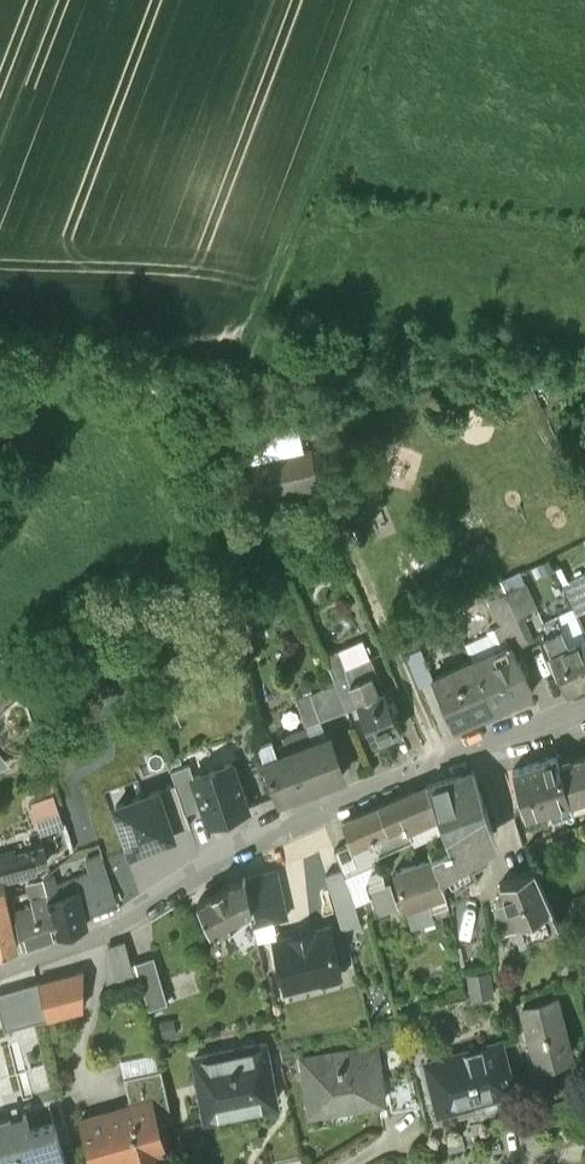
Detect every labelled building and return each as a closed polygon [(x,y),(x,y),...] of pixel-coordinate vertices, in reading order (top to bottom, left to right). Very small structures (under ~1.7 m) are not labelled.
[(255,424),(258,452),(306,446),(302,418),(255,424)] [(311,447),(246,462),(256,505),(269,502),(267,493),(319,481),(326,469),(323,455),(311,447)] [(561,580),(576,610),(584,605),(584,569),(584,568),(561,580)] [(535,603),(515,612),(527,636),(546,626),(535,603)] [(515,611),(502,617),(515,642),(527,636),(515,612),(515,611)] [(552,650),(568,685),(584,677),(584,634),(552,650)] [(364,639),(339,649),(346,665),(361,702),(360,702),(375,737),(402,726),(364,639)] [(510,639),(472,656),(494,705),(532,688),(510,639)] [(421,646),(407,652),(419,682),(433,676),(432,674),(433,674),(421,646)] [(339,649),(325,654),(337,682),(347,707),(360,702),(361,702),(346,665),(339,649)] [(433,674),(432,674),(433,676),(454,722),(494,705),(472,656),(433,674)] [(337,682),(296,697),(306,723),(347,708),(347,707),(337,682)] [(330,734),(263,759),(277,797),(328,778),(327,777),(342,772),(342,773),(344,772),(330,734)] [(556,752),(512,766),(525,807),(569,794),(559,760),(556,752)] [(559,760),(569,794),(572,805),(584,801),(584,752),(559,760)] [(193,776),(203,805),(209,820),(247,806),(231,762),(193,776)] [(193,776),(189,764),(171,771),(175,783),(185,812),(203,805),(193,776)] [(473,768),(428,783),(451,838),(432,844),(434,853),(440,869),(463,855),(481,844),(479,837),(493,828),(473,768)] [(190,824),(185,812),(175,783),(157,790),(172,831),(190,824)] [(38,793),(47,823),(72,816),(63,785),(38,793)] [(413,788),(378,803),(387,825),(423,810),(413,788)] [(157,790),(115,805),(131,847),(172,832),(172,831),(157,790)] [(378,803),(345,817),(354,839),(387,825),(378,803)] [(39,843),(30,845),(34,863),(43,860),(39,843)] [(481,844),(463,855),(476,876),(496,866),(481,844)] [(0,853),(0,871),(1,876),(35,868),(34,863),(30,845),(0,853)] [(414,860),(410,850),(399,853),(402,863),(394,866),(405,898),(427,891),(431,902),(449,896),(445,885),(446,885),(440,869),(434,853),(414,860)] [(87,868),(56,879),(53,872),(43,875),(43,876),(47,887),(50,895),(76,888),(83,909),(99,904),(88,871),(104,865),(99,852),(83,858),(87,868)] [(342,863),(325,869),(331,887),(342,918),(360,913),(348,881),(349,881),(342,863)] [(533,863),(500,876),(506,889),(497,893),(506,918),(515,914),(521,929),(558,914),(533,863)] [(104,865),(88,871),(99,904),(115,898),(104,865)] [(277,865),(243,873),(249,897),(282,888),(277,865)] [(377,865),(370,867),(372,873),(366,875),(377,907),(405,898),(394,866),(379,871),(377,865)] [(243,873),(198,896),(211,921),(213,920),(215,923),(217,922),(218,925),(252,908),(249,897),(243,873)] [(349,881),(348,881),(360,913),(377,907),(366,875),(349,881)] [(43,876),(27,881),(28,884),(16,888),(19,896),(47,887),(43,876)] [(0,886),(0,945),(16,940),(3,885),(0,886)] [(50,895),(49,895),(49,897),(59,927),(86,918),(83,909),(76,888),(50,895)] [(282,888),(249,897),(252,908),(254,917),(287,909),(282,888)] [(49,897),(14,907),(22,938),(59,927),(49,897)] [(330,918),(274,932),(285,975),(341,961),(330,918)] [(153,950),(135,956),(148,998),(166,992),(153,950)] [(499,957),(480,961),(483,978),(502,975),(499,957)] [(83,961),(38,973),(47,1007),(83,998),(84,961),(83,961)] [(36,969),(4,978),(14,1016),(46,1008),(36,969)] [(554,988),(522,997),(537,1050),(569,1041),(554,988)] [(173,1010),(159,1011),(161,1029),(175,1027),(173,1010)] [(21,1047),(14,1021),(1,1025),(8,1050),(21,1047)] [(500,1030),(426,1050),(431,1068),(436,1067),(442,1090),(473,1082),(474,1087),(513,1077),(500,1030)] [(264,1032),(195,1046),(207,1104),(209,1103),(207,1095),(252,1086),(254,1093),(276,1089),(264,1032)] [(376,1035),(302,1046),(310,1100),(313,1099),(312,1097),(312,1094),(330,1091),(333,1108),(353,1104),(352,1094),(384,1088),(376,1035)] [(161,1059),(124,1066),(132,1094),(151,1088),(154,1099),(170,1095),(161,1059)] [(530,1083),(512,1087),(519,1116),(537,1111),(530,1083)] [(132,1094),(110,1100),(110,1097),(81,1105),(96,1158),(166,1139),(154,1099),(151,1088),(132,1094)] [(13,1109),(12,1103),(0,1106),(0,1163),(47,1163),(45,1159),(48,1154),(62,1150),(65,1161),(68,1160),(55,1108),(31,1114),(27,1099),(24,1100),(26,1105),(13,1109)]
